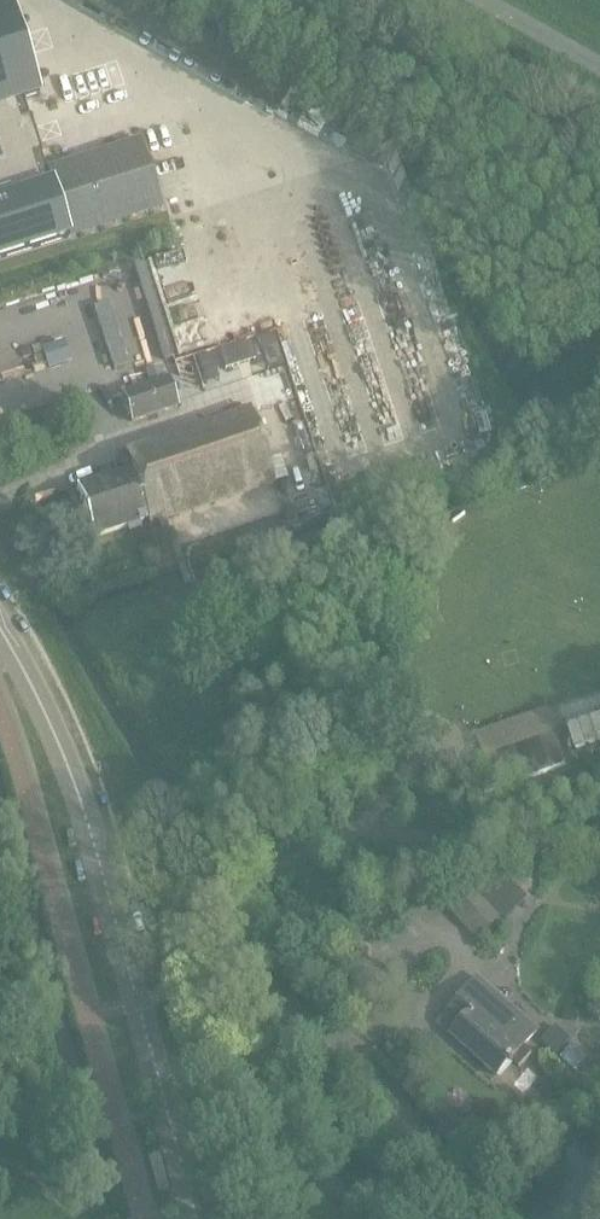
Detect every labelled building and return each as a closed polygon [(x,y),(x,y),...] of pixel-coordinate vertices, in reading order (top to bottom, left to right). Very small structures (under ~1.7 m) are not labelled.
[(0,1),(0,261),(69,239),(64,220),(47,171),(41,153),(42,153),(31,117),(30,118),(25,102),(25,100),(41,95),(10,0),(3,0),(0,1)] [(73,163),(47,171),(64,220),(95,210),(158,190),(142,141),(141,141),(129,145),(94,156),(79,161),(73,163)] [(250,343),(221,352),(226,370),(256,361),(250,343)] [(169,379),(123,395),(132,422),(178,407),(169,379)] [(132,471),(77,489),(93,539),(149,520),(156,542),(171,537),(166,521),(274,485),(250,411),(126,452),(132,471)] [(599,747),(599,717),(589,721),(591,728),(581,732),(578,724),(567,728),(577,755),(588,751),(598,747),(598,748),(599,747)] [(556,733),(473,761),(485,794),(567,766),(556,733)] [(457,871),(436,891),(447,903),(468,883),(457,871)] [(438,1024),(452,1036),(497,1076),(509,1063),(511,1065),(513,1062),(519,1067),(532,1053),(524,1046),(537,1032),(478,979),(438,1024)] [(556,1027),(543,1041),(557,1054),(570,1040),(556,1027)]
